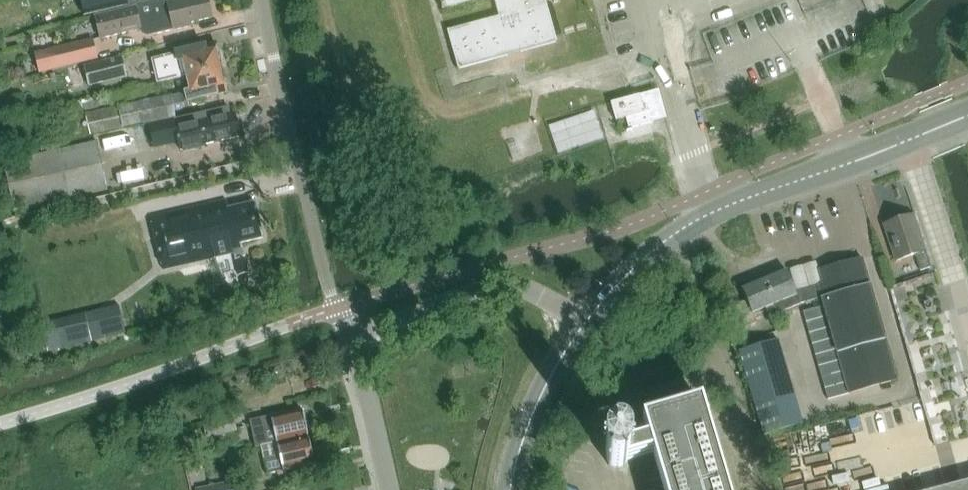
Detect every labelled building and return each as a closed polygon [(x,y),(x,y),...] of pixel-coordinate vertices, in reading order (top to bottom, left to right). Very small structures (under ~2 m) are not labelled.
[(88,13),(113,8),(111,0),(94,0),(86,1),(88,13)] [(167,2),(137,8),(143,34),(148,37),(173,31),(193,27),(192,23),(213,18),(209,0),(169,0),(167,1),(167,2)] [(446,4),(440,6),(441,11),(480,0),(445,0),(446,4)] [(498,17),(447,31),(458,70),(557,43),(545,0),(493,0),(498,17)] [(140,29),(134,7),(95,16),(101,39),(140,29)] [(94,39),(34,54),(39,73),(98,59),(94,39)] [(157,82),(186,76),(224,66),(217,42),(180,51),(181,52),(162,56),(152,58),(157,82)] [(123,56),(84,66),(89,86),(128,77),(123,56)] [(224,66),(186,76),(189,91),(172,95),(175,106),(231,93),(224,66)] [(80,113),(85,112),(112,105),(112,107),(149,99),(148,94),(158,92),(156,83),(109,94),(109,96),(78,103),(80,113)] [(90,134),(176,115),(171,95),(86,114),(90,134)] [(642,101),(640,95),(611,103),(616,120),(627,117),(645,112),(642,101)] [(627,117),(630,128),(656,121),(650,99),(642,101),(645,112),(627,117)] [(180,151),(241,138),(236,113),(225,116),(223,107),(175,117),(143,125),(148,151),(179,144),(180,151)] [(597,120),(552,136),(558,154),(603,139),(597,120)] [(133,132),(107,138),(112,160),(138,154),(133,132)] [(13,211),(108,189),(97,142),(5,163),(13,211)] [(242,243),(266,239),(258,202),(223,209),(221,201),(151,216),(164,270),(244,253),(242,243)] [(921,271),(932,267),(921,231),(918,232),(913,215),(884,225),(896,261),(915,255),(921,271)] [(849,394),(898,380),(862,258),(814,271),(815,275),(791,282),(801,305),(821,300),(825,313),(829,326),(833,340),(837,353),(841,367),(845,381),(849,394)] [(781,313),(801,305),(791,282),(787,271),(766,279),(781,313)] [(766,279),(742,289),(747,301),(735,305),(744,328),(757,323),(753,314),(765,309),(769,318),(781,313),(766,279)] [(821,300),(801,305),(805,319),(825,313),(821,300)] [(77,315),(42,323),(48,352),(84,343),(92,341),(85,313),(77,315)] [(829,326),(825,313),(805,319),(809,332),(829,326)] [(833,340),(829,326),(809,332),(813,346),(833,340)] [(764,435),(803,423),(777,338),(739,350),(764,435)] [(833,340),(813,346),(817,359),(837,353),(833,340)] [(841,367),(837,353),(817,359),(821,373),(841,367)] [(845,381),(841,367),(821,373),(825,387),(845,381)] [(825,387),(829,400),(849,394),(845,381),(825,387)] [(701,406),(649,421),(654,438),(621,448),(620,442),(618,442),(618,448),(612,451),(607,450),(606,452),(610,454),(613,461),(611,465),(613,466),(616,463),(622,462),(625,467),(628,466),(625,462),(658,452),(669,489),(726,489),(701,406)] [(256,447),(308,435),(303,410),(284,415),(281,414),(250,421),(256,447)] [(837,432),(856,425),(852,415),(834,422),(837,432)] [(207,439),(237,431),(234,418),(204,426),(207,439)] [(836,431),(841,461),(877,456),(873,426),(836,431)] [(267,473),(314,462),(309,438),(278,445),(280,456),(264,459),(267,473)] [(199,489),(243,489),(241,482),(209,488),(199,489)]
